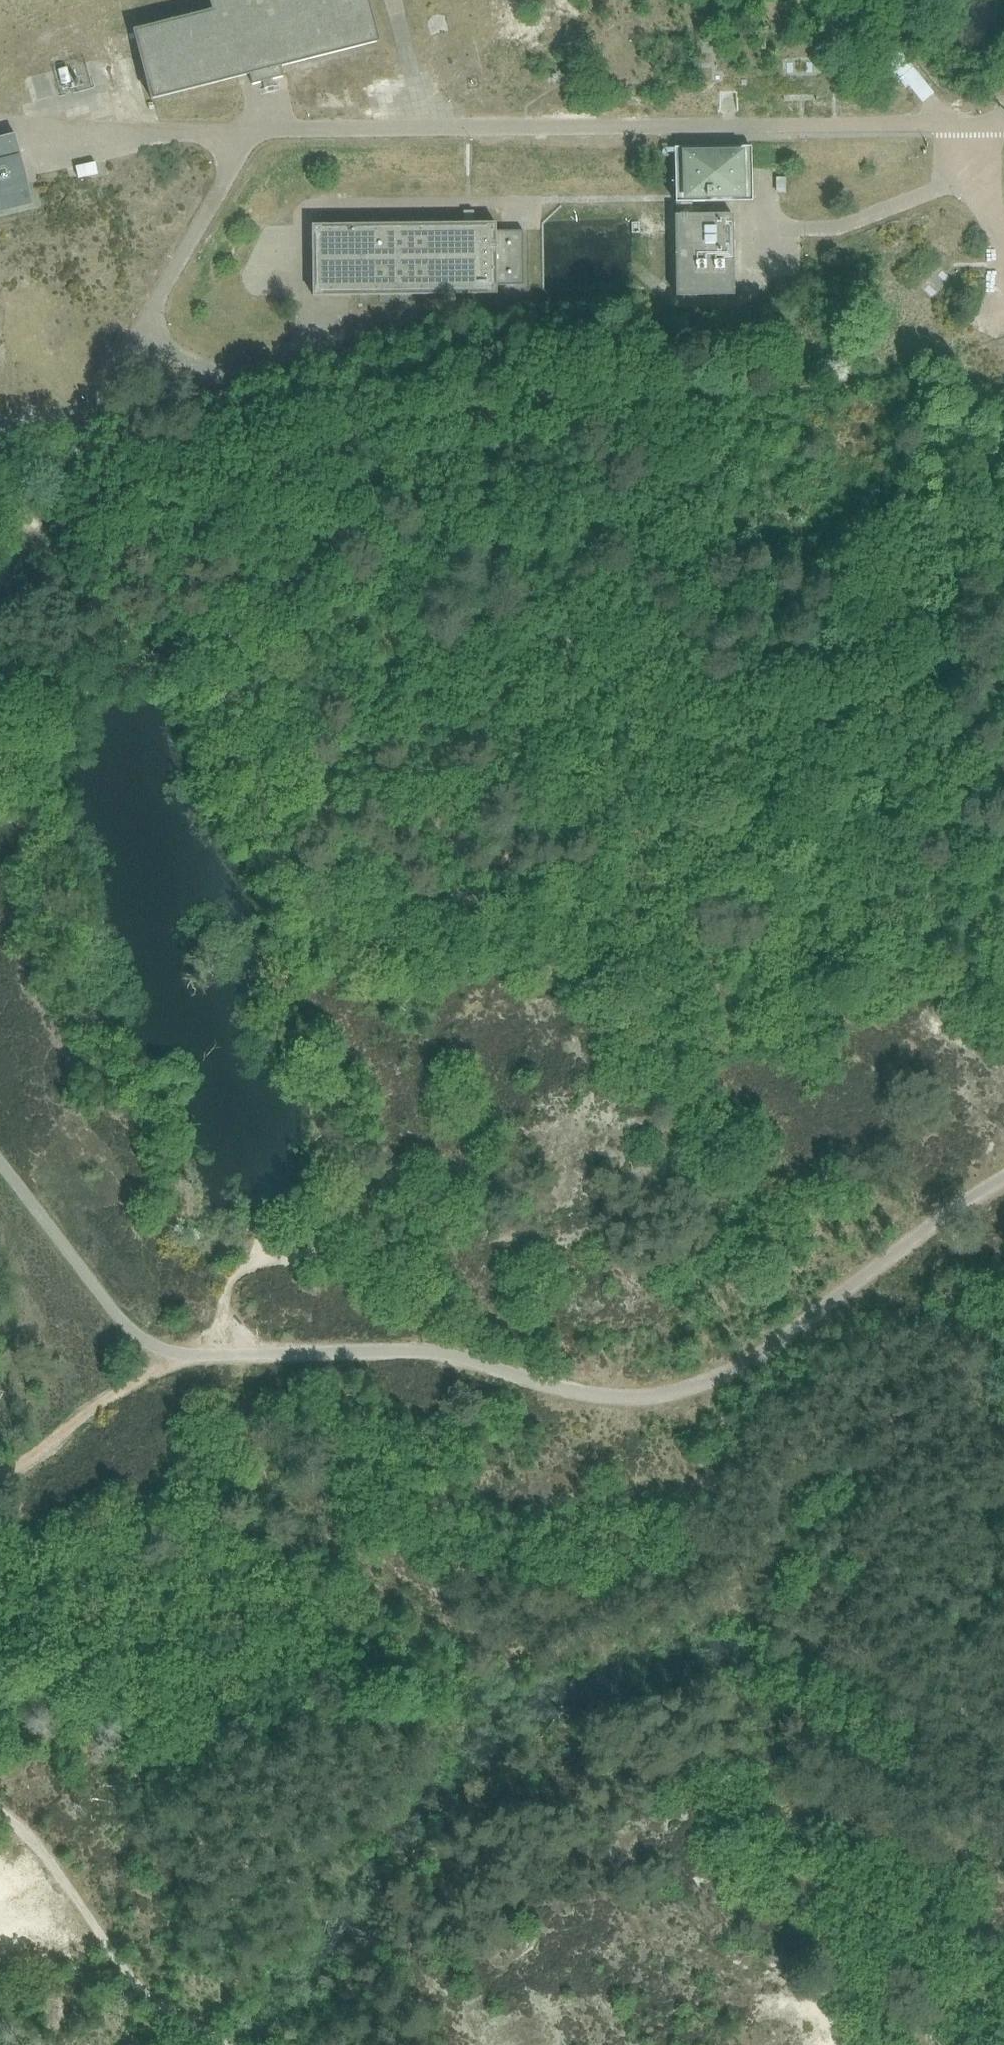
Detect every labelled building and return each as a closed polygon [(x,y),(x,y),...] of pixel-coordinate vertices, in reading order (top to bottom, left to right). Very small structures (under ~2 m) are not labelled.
[(213,10),(134,30),(151,99),(250,74),(253,85),(283,77),(281,67),(379,42),(368,0),(210,0),(213,10)] [(33,204),(15,134),(0,138),(0,212),(33,204)] [(752,202),(751,147),(675,148),(675,203),(677,203),(677,215),(675,215),(676,296),(734,295),(733,215),(692,215),(692,203),(752,202)] [(313,296),(360,295),(360,302),(370,302),(369,295),(380,295),(380,302),(389,302),(389,295),(400,295),(400,302),(409,301),(409,295),(420,295),(420,301),(429,301),(429,295),(497,294),(496,283),(522,283),(521,230),(496,230),(496,223),(474,223),(474,211),(464,211),(464,223),(439,224),(439,217),(429,217),(429,224),(419,224),(419,217),(409,217),(409,224),(399,224),(399,218),(389,218),(389,224),(379,224),(379,218),(369,218),(369,224),(312,225),(313,296)]
